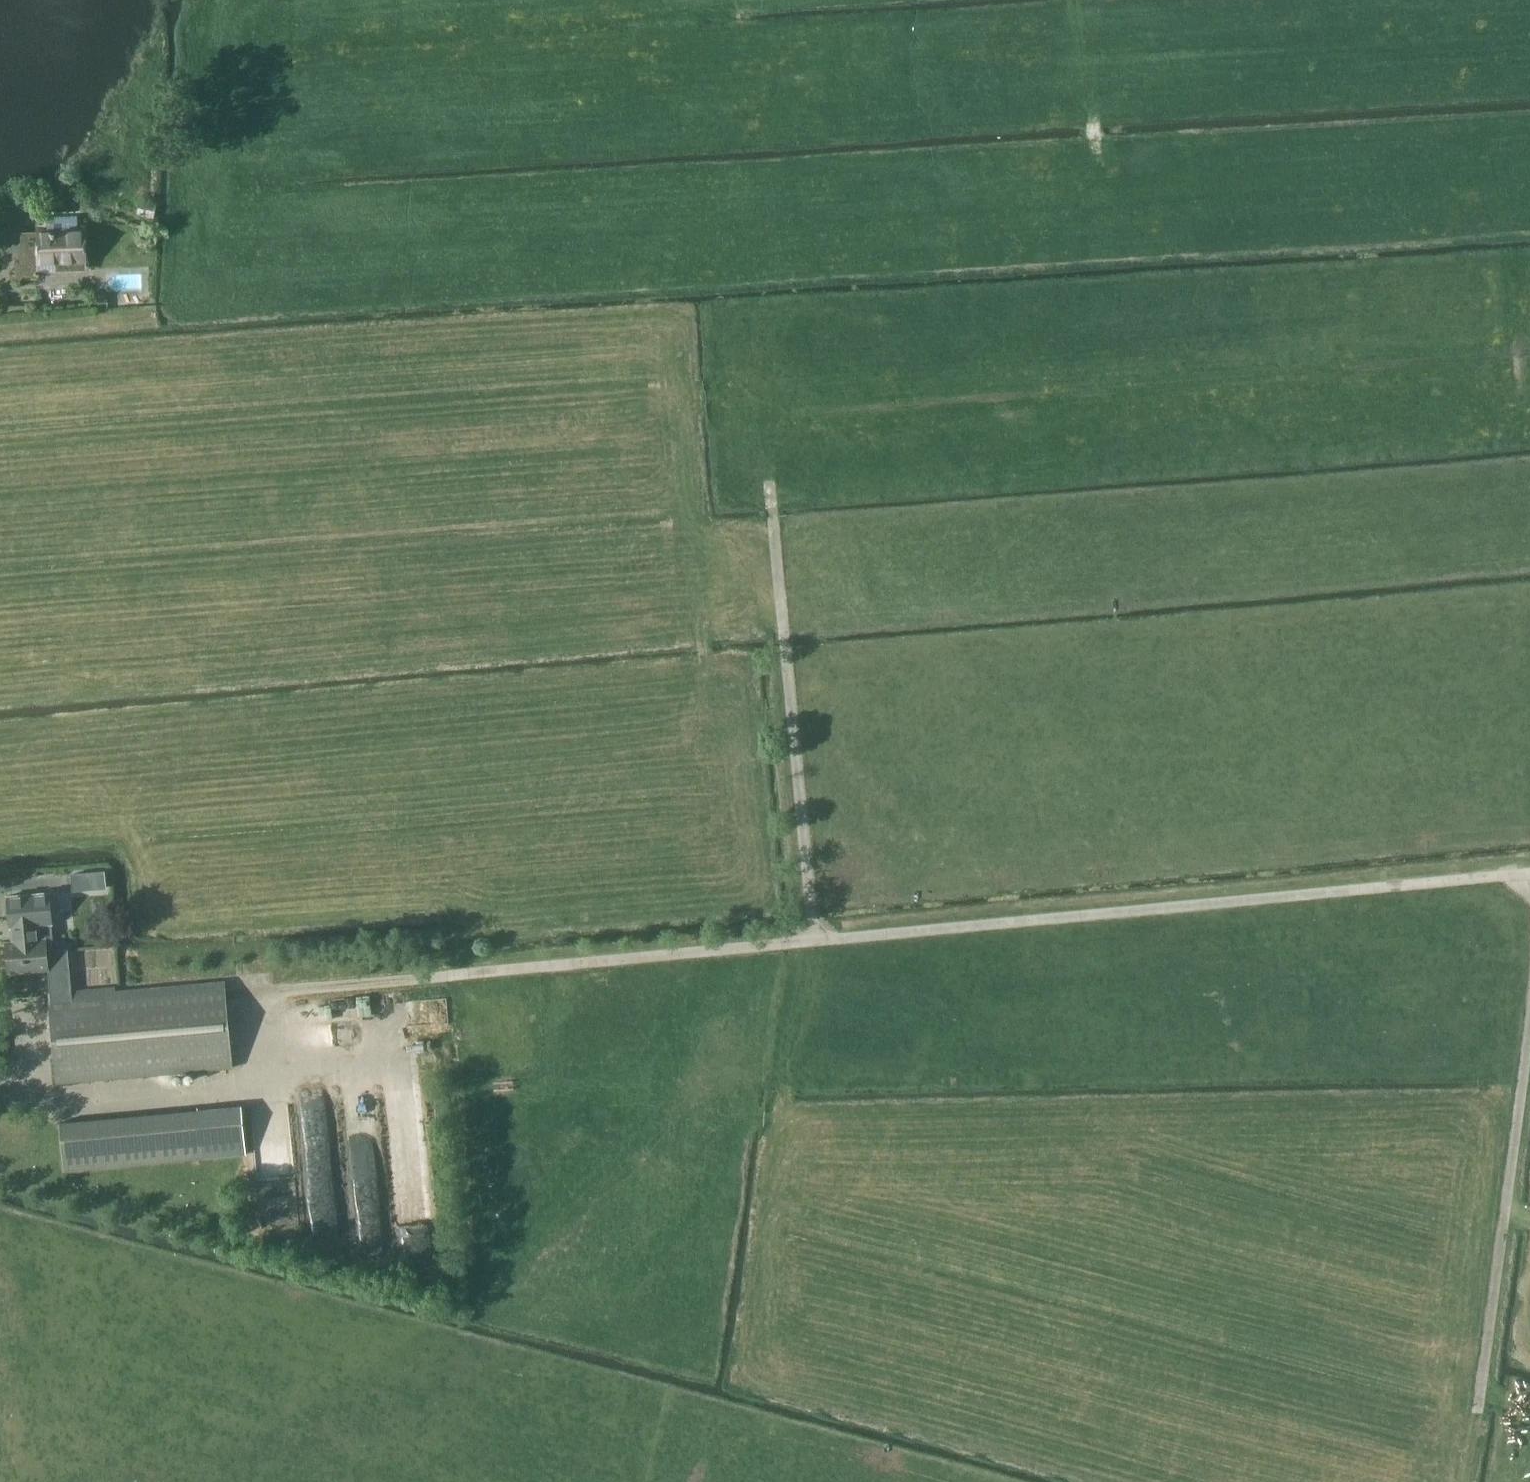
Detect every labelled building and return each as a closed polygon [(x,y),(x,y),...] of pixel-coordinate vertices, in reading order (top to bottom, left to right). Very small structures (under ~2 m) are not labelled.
[(157,204),(142,201),(138,214),(154,218),(157,204)] [(84,230),(78,230),(77,215),(49,216),(49,231),(21,233),(23,258),(16,258),(17,279),(38,278),(42,272),(42,264),(85,263),(84,230)] [(27,313),(27,305),(11,306),(12,314),(27,313)] [(106,888),(105,871),(93,872),(94,889),(106,888)] [(40,939),(38,912),(10,915),(12,942),(6,942),(9,973),(52,969),(55,993),(49,994),(56,1083),(234,1067),(226,982),(116,991),(115,988),(72,991),(69,949),(47,951),(46,939),(40,939)] [(203,1158),(203,1149),(199,1110),(60,1123),(62,1149),(64,1171),(203,1158)]
